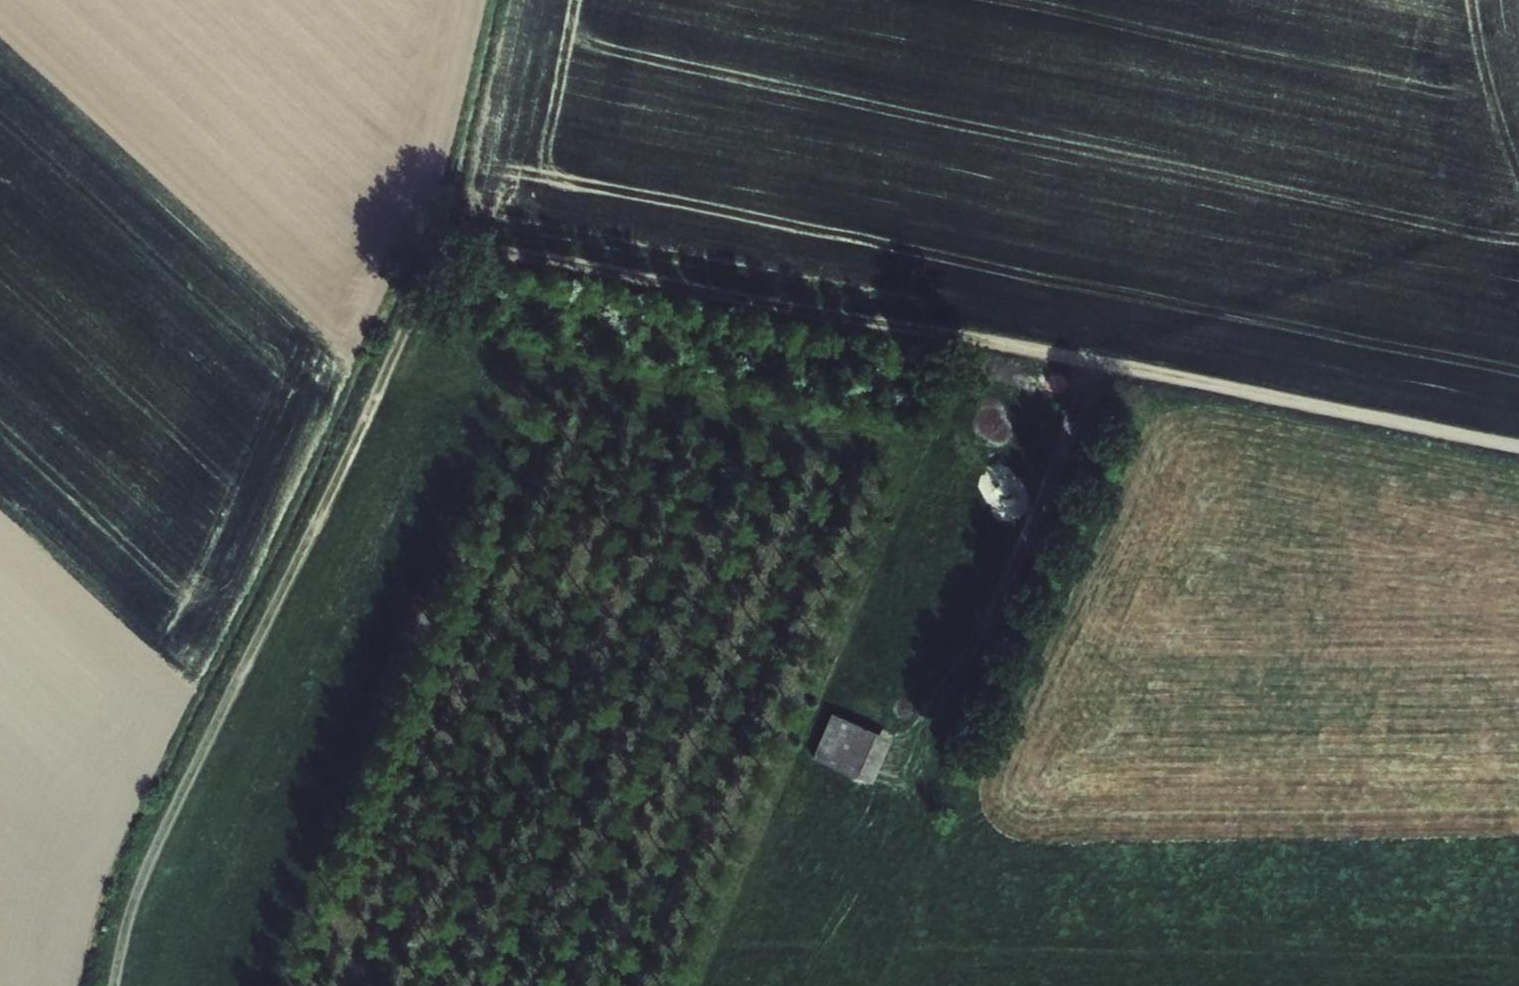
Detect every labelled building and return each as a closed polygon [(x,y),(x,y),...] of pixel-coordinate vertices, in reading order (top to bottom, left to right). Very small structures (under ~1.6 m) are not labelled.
[(896,741),(835,714),(815,759),(877,785),(896,741)]
